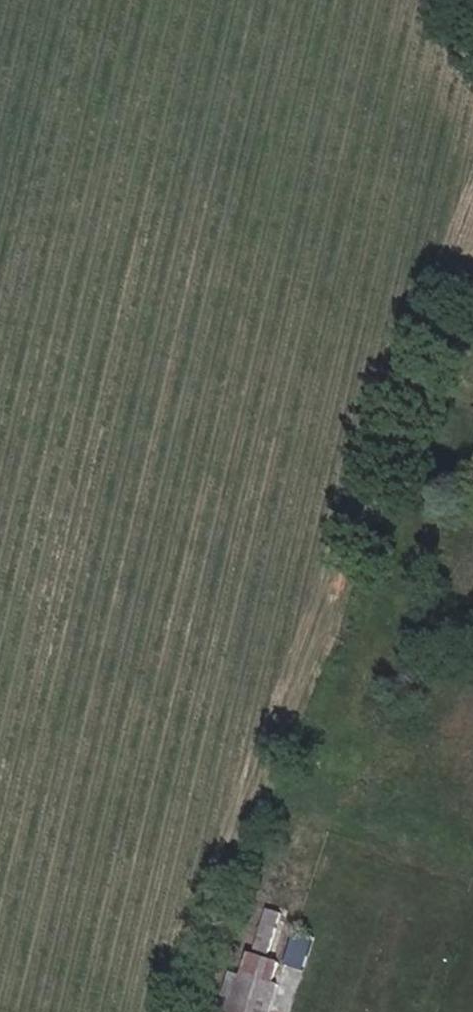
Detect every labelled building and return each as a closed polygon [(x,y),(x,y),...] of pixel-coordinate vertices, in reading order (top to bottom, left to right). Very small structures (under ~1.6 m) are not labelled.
[(286,967),(267,961),(278,928),(282,915),(269,911),(254,957),(251,956),(244,978),(233,974),(221,1011),(271,1011),(286,967)] [(304,972),(315,939),(278,928),(267,961),(286,967),(304,972)]
